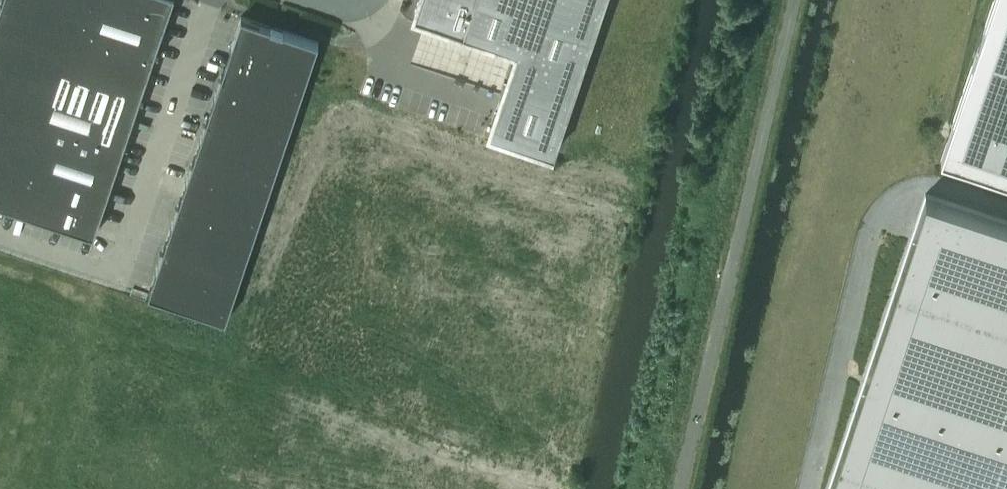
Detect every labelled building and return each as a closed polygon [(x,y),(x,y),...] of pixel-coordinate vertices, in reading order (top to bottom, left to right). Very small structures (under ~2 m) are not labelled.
[(0,5),(0,203),(94,234),(172,0),(2,0),(0,5)] [(414,14),(419,16),(516,48),(514,55),(514,56),(501,94),(489,130),(489,131),(523,142),(554,152),(605,0),(418,0),(414,14)] [(940,158),(1006,181),(1006,0),(993,0),(940,158)] [(319,42),(308,38),(241,16),(148,294),(226,320),(319,42)] [(925,193),(910,238),(827,488),(1006,488),(1006,220),(925,193)]
